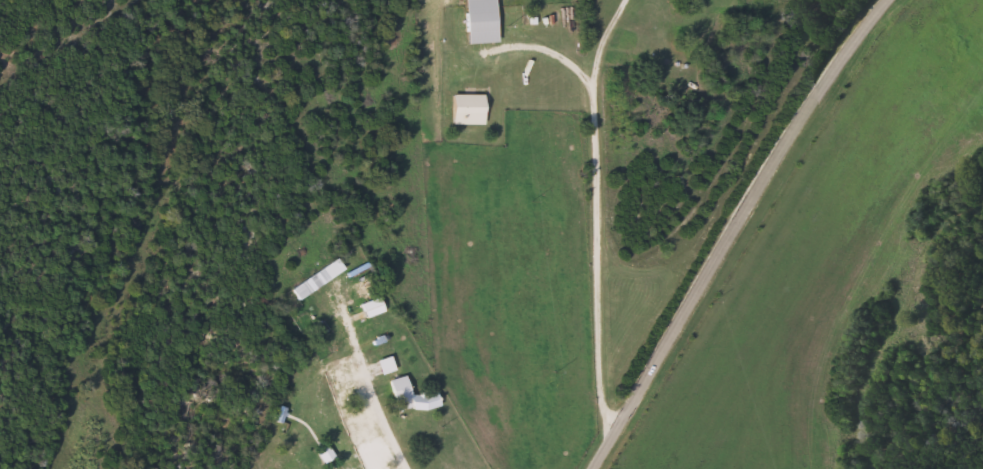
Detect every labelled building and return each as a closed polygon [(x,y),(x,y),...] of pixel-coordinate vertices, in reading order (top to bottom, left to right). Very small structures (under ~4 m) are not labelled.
[(467,44),(465,0),(496,0),(498,43),(467,44)] [(484,123),(453,123),(453,95),(484,95),(484,123)] [(290,289),(337,259),(344,269),(297,300),(290,289)] [(353,283),(374,276),(387,311),(359,321),(357,314),(363,312),(353,283)] [(398,411),(392,390),(409,385),(415,406),(398,411)]
